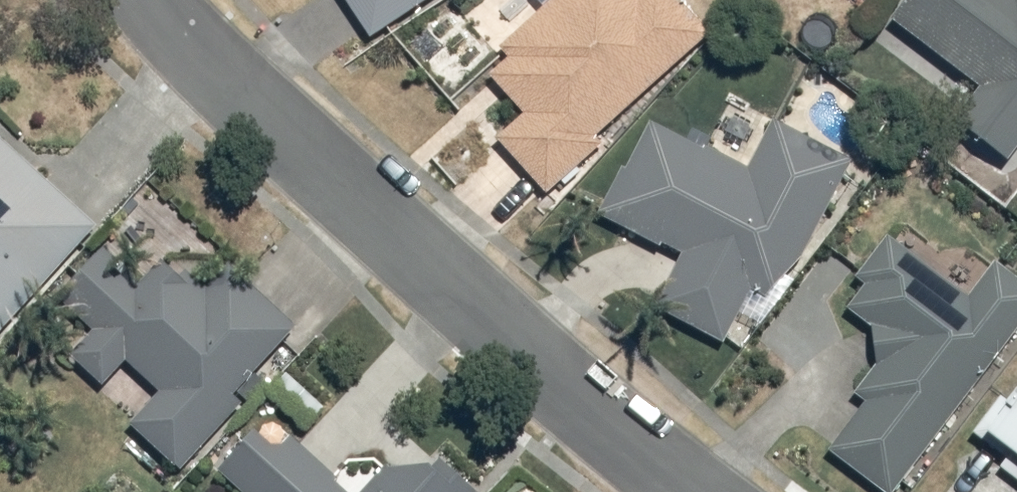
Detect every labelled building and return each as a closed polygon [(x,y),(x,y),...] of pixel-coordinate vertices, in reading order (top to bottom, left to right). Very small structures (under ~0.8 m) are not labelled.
[(382,35),(435,0),(358,0),(382,35)] [(556,192),(714,31),(685,0),(554,0),(507,44),(516,53),(493,75),(530,115),(507,137),(556,192)] [(1016,154),(1016,0),(927,0),(907,28),(987,85),(964,117),(1016,154)] [(659,113),(608,212),(689,254),(661,307),(749,353),(806,241),(821,249),(868,158),(783,114),(757,163),(659,113)] [(102,218),(0,124),(0,329),(102,218)] [(895,490),(1016,342),(1016,263),(1009,256),(973,298),(901,234),(862,270),(875,284),(855,303),(881,330),(883,357),(856,391),(869,401),(836,442),(895,490)] [(164,390),(134,420),(181,464),(247,394),(237,385),(297,320),(263,287),(145,276),(113,244),(63,295),(97,328),(75,351),(112,387),(136,362),(164,390)] [(1016,442),(1016,406),(1001,428),(1016,442)] [(456,462),(390,464),(362,491),(302,429),(287,443),(269,425),(229,464),(256,491),(479,491),(456,462)]
